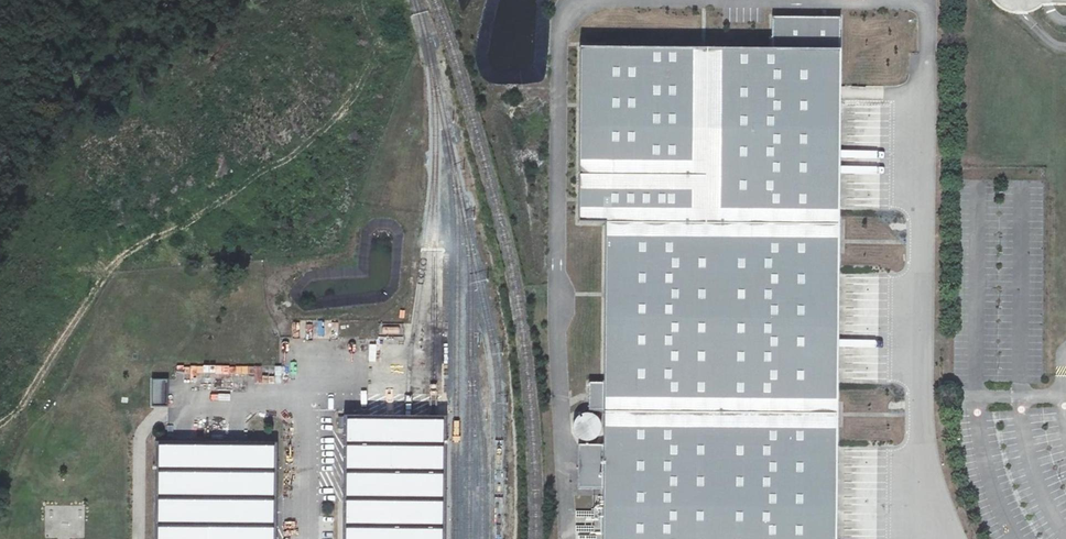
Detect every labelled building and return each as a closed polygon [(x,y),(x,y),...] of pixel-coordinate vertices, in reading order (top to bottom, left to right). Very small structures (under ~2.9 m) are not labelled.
[(836,51),(575,51),(574,224),(599,224),(598,538),(834,538),(836,51)] [(168,405),(168,379),(153,379),(152,405),(168,405)] [(349,538),(446,538),(445,425),(348,426),(349,538)] [(276,453),(166,455),(167,538),(277,538),(276,453)]
